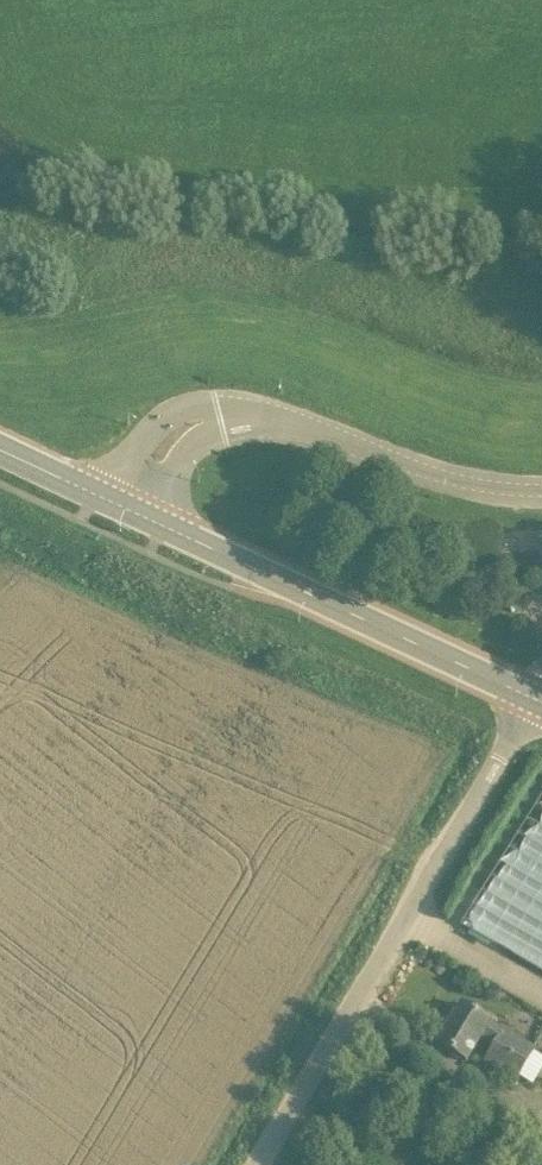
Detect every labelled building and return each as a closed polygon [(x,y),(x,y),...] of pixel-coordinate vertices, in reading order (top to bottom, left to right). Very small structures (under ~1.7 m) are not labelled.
[(485,1062),(516,1081),(535,1048),(505,1030),(503,1033),(489,1025),(490,1023),(461,1005),(437,1045),(467,1063),(482,1038),(495,1045),(485,1062)]
